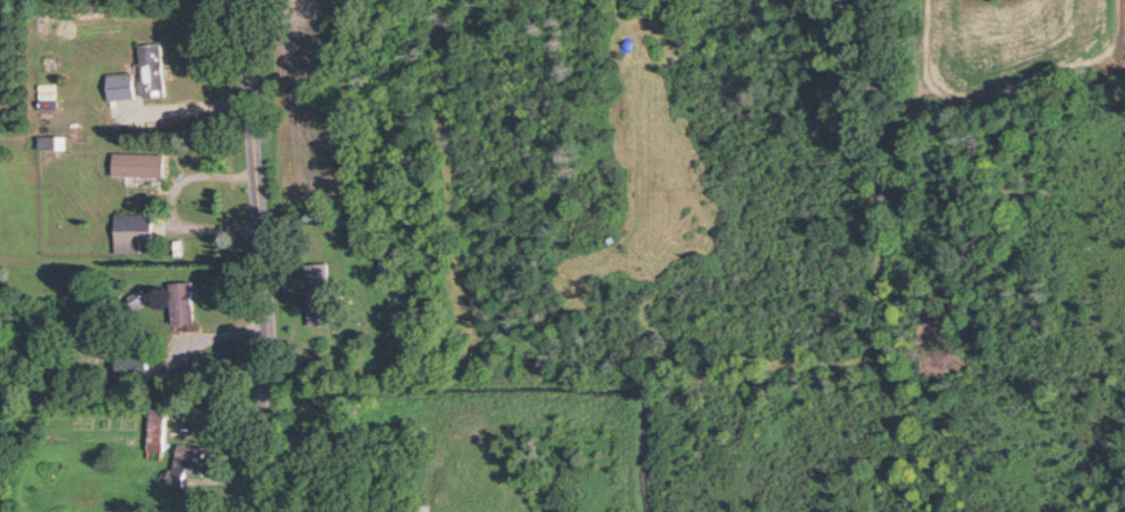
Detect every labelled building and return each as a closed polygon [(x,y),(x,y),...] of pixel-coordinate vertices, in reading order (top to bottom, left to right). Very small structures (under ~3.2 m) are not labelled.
[(141,100),(163,99),(161,46),(139,47),(141,100)] [(131,102),(131,76),(106,76),(106,102),(131,102)] [(162,155),(111,155),(111,179),(162,179),(162,155)] [(113,254),(141,254),(141,243),(150,243),(150,215),(113,215),(113,254)] [(304,285),(327,285),(327,265),(304,265),(304,285)] [(191,284),(169,284),(169,326),(191,326),(191,284)] [(330,328),(329,290),(306,291),(306,328),(330,328)] [(133,312),(148,304),(140,291),(126,299),(133,312)] [(145,355),(114,355),(114,384),(145,384),(145,355)] [(147,454),(163,454),(163,411),(147,411),(147,454)] [(183,490),(186,472),(207,475),(211,452),(174,446),(167,487),(183,490)]
